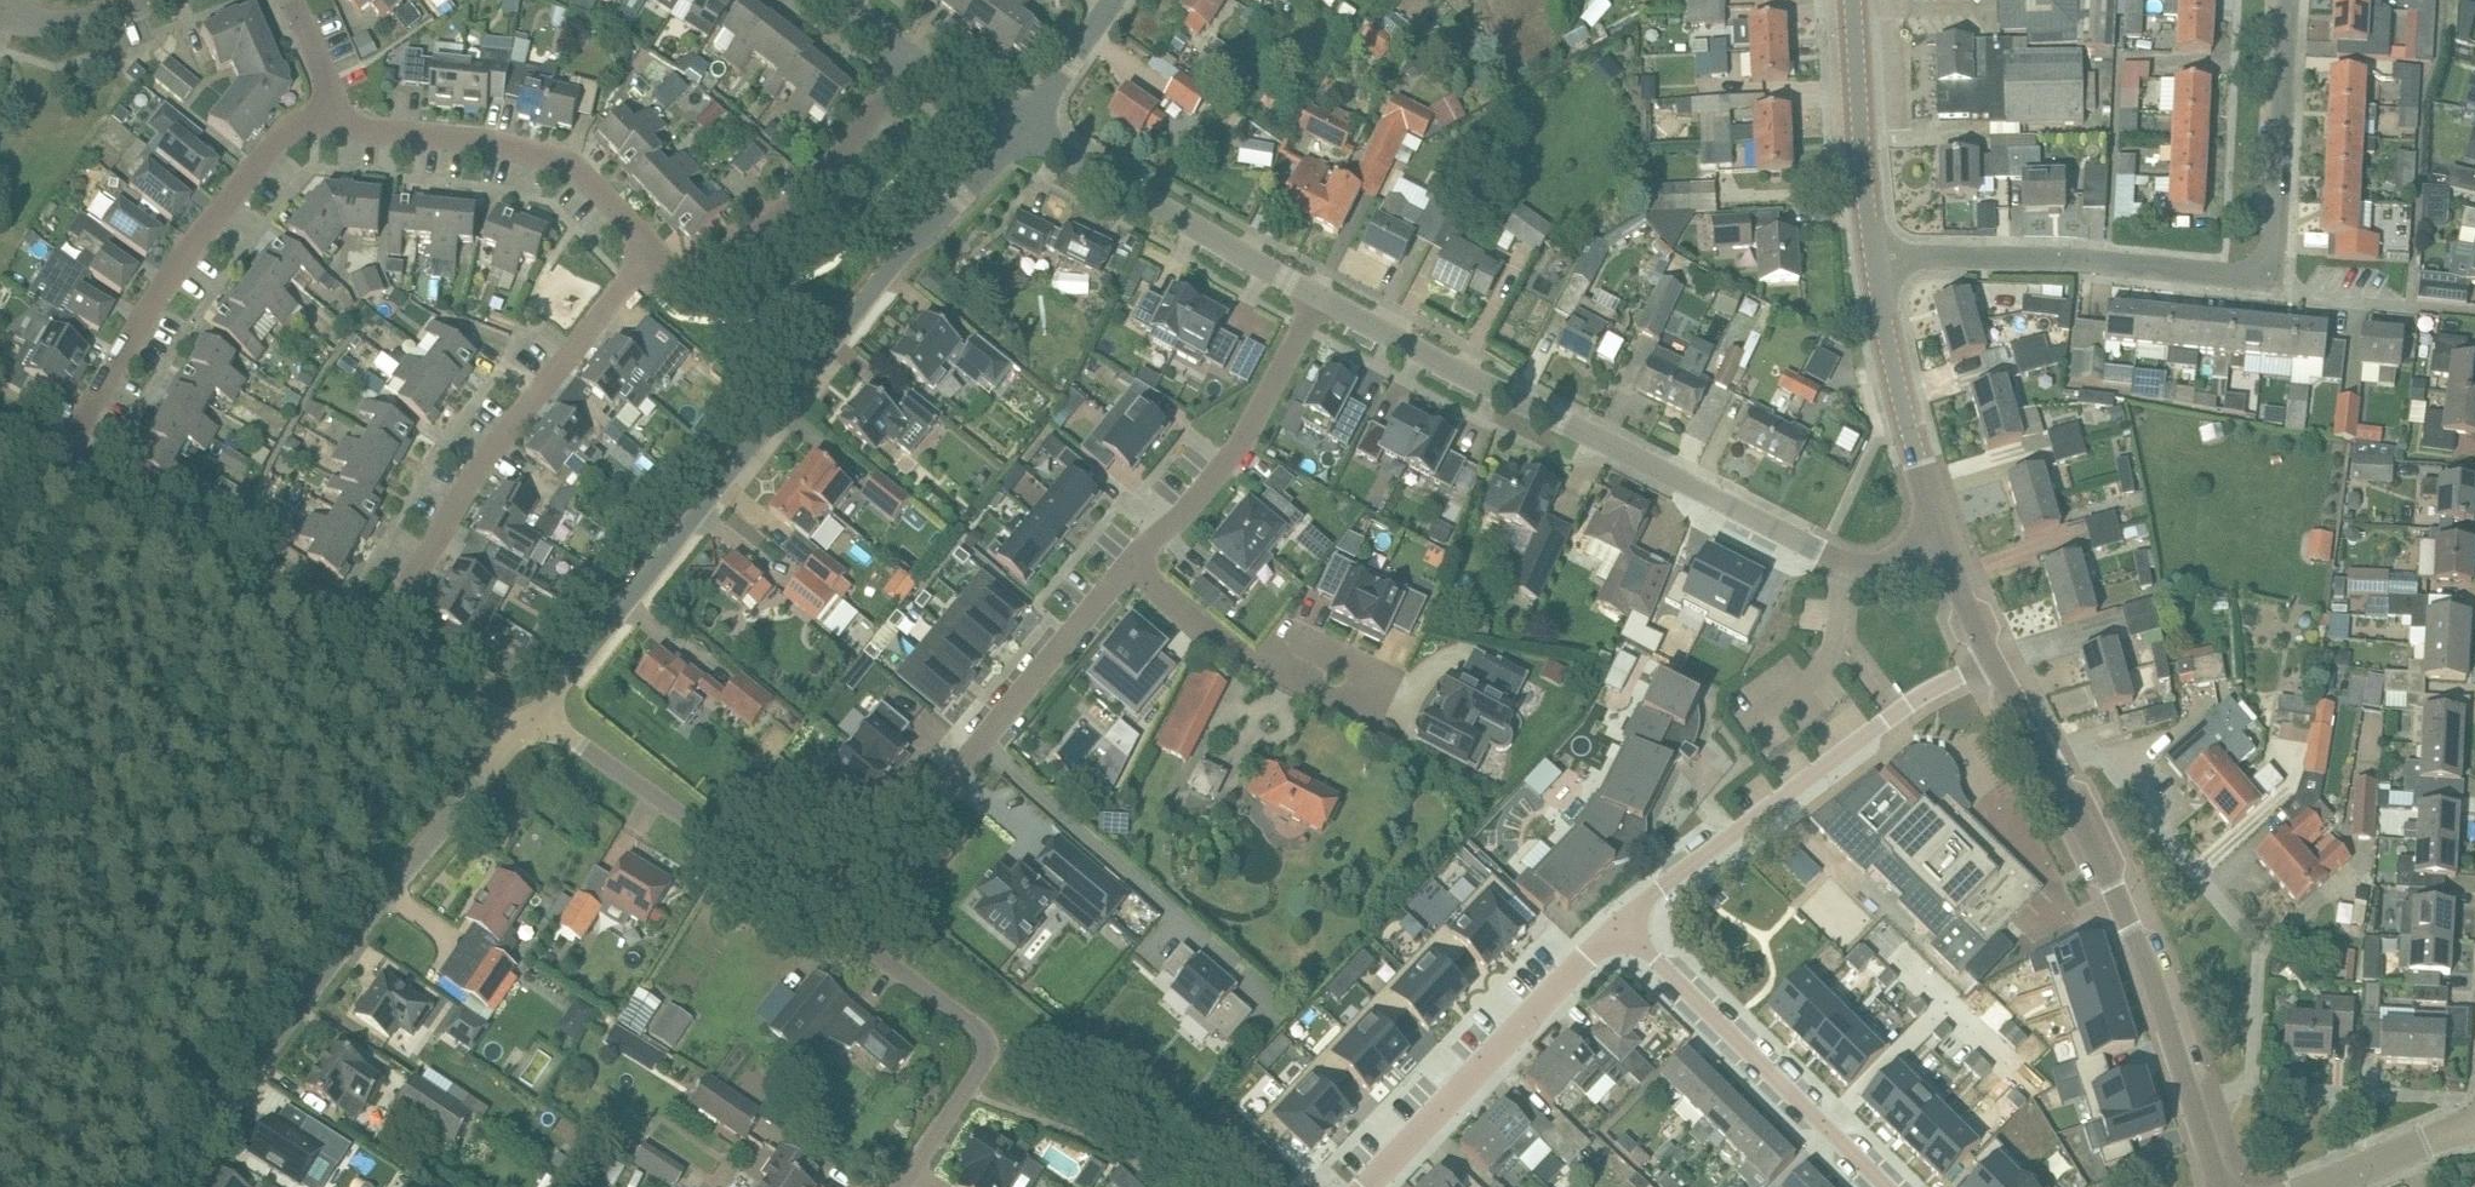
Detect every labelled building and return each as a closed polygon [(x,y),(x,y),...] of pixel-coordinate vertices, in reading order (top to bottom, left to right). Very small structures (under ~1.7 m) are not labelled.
[(393,12),(384,0),(351,0),(360,13),(372,4),(384,19),(393,12)] [(393,12),(403,4),(400,0),(384,0),(393,12)] [(503,12),(519,14),(521,0),(504,0),(503,12)] [(682,0),(650,0),(673,14),(682,0)] [(682,0),(694,8),(685,23),(710,39),(728,11),(715,3),(717,0),(682,0)] [(938,7),(942,1),(954,10),(962,0),(929,0),(938,7)] [(954,10),(966,19),(962,25),(973,33),(977,27),(990,37),(1017,0),(962,0),(954,10)] [(990,37),(1003,46),(998,52),(1009,60),(1015,51),(1030,62),(1050,35),(1021,14),(1032,0),(1017,0),(990,37)] [(1183,9),(1192,15),(1184,26),(1199,36),(1207,24),(1209,26),(1227,0),(1189,0),(1183,9)] [(1688,10),(1725,8),(1725,0),(1676,0),(1677,10),(1688,10)] [(2118,0),(1999,0),(2000,32),(2028,32),(2028,43),(2079,42),(2079,46),(2115,48),(2118,0)] [(2125,16),(2143,17),(2144,0),(2126,0),(2125,16)] [(2179,19),(2213,20),(2214,0),(2180,0),(2179,19)] [(2369,11),(2382,12),(2382,0),(2336,0),(2335,9),(2369,11)] [(2417,14),(2436,15),(2436,0),(2408,0),(2408,14),(2417,14)] [(2459,5),(2474,11),(2474,0),(2459,0),(2459,5)] [(724,59),(732,65),(769,17),(748,1),(724,31),(737,42),(724,59)] [(410,4),(397,14),(409,29),(422,19),(410,4)] [(289,90),(253,8),(201,30),(218,70),(230,65),(231,66),(256,54),(259,60),(248,65),(253,76),(231,103),(226,99),(208,122),(241,149),(289,90)] [(1688,10),(1688,26),(1726,24),(1725,8),(1688,10)] [(2369,11),(2335,9),(2333,43),(2338,43),(2338,58),(2389,60),(2391,13),(2382,12),(2369,11)] [(2434,58),(2436,15),(2417,14),(2416,40),(2407,39),(2406,56),(2434,58)] [(2143,17),(2125,16),(2123,49),(2151,50),(2151,37),(2142,36),(2143,17)] [(792,32),(769,17),(732,65),(740,72),(755,55),(767,64),(792,32)] [(2213,20),(2179,19),(2178,51),(2212,53),(2213,20)] [(1750,21),(1752,52),(1787,50),(1786,20),(1750,21)] [(1381,27),(1375,21),(1360,40),(1367,47),(1365,50),(1380,62),(1392,47),(1388,43),(1392,40),(1379,30),(1381,27)] [(1726,31),(1710,31),(1711,59),(1727,58),(1726,31)] [(814,49),(792,32),(767,64),(780,74),(767,91),(777,98),(786,85),(814,49)] [(463,61),(459,107),(488,110),(490,84),(507,86),(511,63),(513,53),(515,41),(483,37),(480,63),(463,61)] [(2012,40),(1986,41),(1938,42),(1940,117),(1969,117),(1969,126),(2083,124),(2083,111),(2096,111),(2096,74),(2082,74),(2082,53),(2012,54),(2012,40)] [(513,53),(511,63),(525,67),(531,44),(515,41),(513,53)] [(644,49),(634,65),(663,84),(674,68),(644,49)] [(1229,65),(1208,49),(1188,78),(1209,94),(1229,65)] [(459,107),(463,61),(435,58),(435,60),(423,59),(424,52),(407,50),(403,84),(421,86),(422,77),(433,78),(430,104),(459,107)] [(1787,50),(1752,52),(1753,82),(1788,81),(1787,50)] [(785,111),(794,119),(831,71),(826,67),(828,65),(812,53),(786,85),(798,94),(785,111)] [(1695,100),(1717,99),(1716,81),(1712,81),(1712,76),(1728,76),(1727,58),(1711,59),(1694,60),(1695,100)] [(184,103),(199,84),(169,59),(154,78),(184,103)] [(511,63),(507,86),(508,86),(505,96),(521,100),(517,117),(532,120),(531,124),(544,127),(554,86),(559,67),(547,64),(541,71),(525,67),(511,63)] [(134,64),(125,75),(136,84),(145,73),(134,64)] [(2150,65),(2123,64),(2120,111),(2139,111),(2140,79),(2150,80),(2150,65)] [(2401,83),(2400,107),(2419,108),(2420,68),(2393,66),(2393,83),(2401,83)] [(831,71),(794,119),(802,125),(816,108),(829,118),(853,87),(831,71)] [(2330,105),(2364,107),(2366,73),(2332,72),(2330,105)] [(676,74),(653,96),(657,99),(666,109),(688,87),(679,78),(676,74)] [(1181,74),(1165,96),(1194,116),(1209,94),(1188,78),(1181,74)] [(2465,104),(2474,107),(2474,77),(2473,77),(2465,104)] [(554,86),(544,127),(557,130),(558,126),(573,130),(577,113),(593,117),(600,85),(572,78),(569,89),(554,86)] [(2174,114),(2209,116),(2210,82),(2176,81),(2174,114)] [(1261,103),(1277,115),(1289,99),(1274,87),(1261,103)] [(1158,108),(1148,102),(1128,88),(1111,113),(1140,133),(1147,124),(1158,132),(1168,118),(1156,110),(1158,108)] [(1455,95),(1433,107),(1445,129),(1467,117),(1455,95)] [(1383,118),(1350,186),(1361,191),(1374,197),(1387,170),(1407,135),(1408,135),(1409,132),(1425,139),(1436,114),(1397,96),(1385,119),(1383,118)] [(1717,99),(1695,100),(1693,100),(1693,116),(1730,115),(1729,98),(1717,99)] [(148,147),(170,165),(199,188),(218,165),(178,133),(187,122),(164,104),(145,127),(156,136),(148,147)] [(2330,105),(2329,137),(2362,139),(2363,122),(2376,122),(2376,107),(2364,107),(2330,105)] [(1300,129),(1343,151),(1354,129),(1310,107),(1300,129)] [(2419,108),(2400,107),(2399,130),(2418,131),(2419,108)] [(610,146),(619,155),(657,117),(649,109),(635,123),(624,112),(595,140),(605,150),(610,146)] [(1730,120),(1701,122),(1702,144),(1732,142),(1756,141),(1756,142),(1791,140),(1790,110),(1754,111),(1755,126),(1731,128),(1730,120)] [(2120,111),(2120,132),(2137,133),(2139,111),(2120,111)] [(2174,114),(2173,146),(2207,148),(2209,116),(2174,114)] [(634,180),(663,152),(653,142),(667,128),(657,117),(619,155),(630,166),(625,171),(634,180)] [(2329,137),(2327,170),(2361,172),(2362,154),(2375,155),(2376,140),(2362,139),(2329,137)] [(1273,167),(1276,143),(1242,140),(1239,164),(1273,167)] [(1791,140),(1756,142),(1757,172),(1793,170),(1791,140)] [(136,177),(127,188),(141,199),(171,223),(190,199),(161,176),(170,165),(148,147),(147,148),(138,141),(121,161),(130,169),(129,171),(136,177)] [(1733,165),(1732,142),(1702,144),(1702,167),(1733,165)] [(2207,148),(2173,146),(2171,179),(2205,181),(2207,148)] [(2041,149),(2007,150),(2008,179),(2023,179),(2024,212),(2065,211),(2064,175),(2041,176),(2041,149)] [(1977,180),(2008,179),(2007,150),(1991,150),(1992,158),(1977,158),(1976,156),(1941,156),(1942,197),(1978,196),(1977,180)] [(644,190),(654,200),(692,162),(683,153),(669,167),(659,157),(664,153),(663,152),(634,180),(629,184),(639,194),(644,190)] [(2397,152),(2397,174),(2416,174),(2416,153),(2397,152)] [(2136,156),(2119,155),(2118,177),(2135,178),(2136,156)] [(1316,222),(1328,198),(1318,193),(1328,172),(1305,161),(1283,206),(1298,213),(1295,218),(1310,225),(1313,220),(1315,222),(1316,222)] [(701,172),(692,162),(654,200),(664,210),(659,215),(669,224),(698,196),(687,186),(701,172)] [(1436,239),(1460,193),(1469,175),(1449,163),(1439,178),(1436,176),(1418,211),(1391,197),(1366,247),(1400,265),(1418,230),(1436,239)] [(2109,168),(2085,167),(2084,195),(2108,196),(2109,168)] [(2452,167),(2447,187),(2474,194),(2474,173),(2452,167)] [(2361,172),(2327,170),(2325,202),(2359,204),(2361,172)] [(87,218),(115,237),(145,259),(163,234),(131,212),(141,199),(127,188),(108,173),(98,187),(105,193),(103,195),(87,218)] [(2416,174),(2397,174),(2383,173),(2382,184),(2396,185),(2395,195),(2415,196),(2416,174)] [(2118,177),(2116,222),(2141,223),(2142,206),(2133,206),(2135,178),(2118,177)] [(2205,181),(2171,179),(2156,178),(2155,195),(2154,210),(2170,211),(2170,212),(2204,214),(2205,181)] [(1314,223),(1339,235),(1361,191),(1350,186),(1337,179),(1328,198),(1316,222),(1315,222),(1314,223)] [(1716,183),(1689,184),(1646,186),(1646,188),(1640,188),(1641,214),(1691,213),(1718,212),(1716,183)] [(330,227),(339,216),(327,187),(290,232),(324,260),(343,237),(330,227)] [(327,187),(339,216),(352,218),(350,234),(379,237),(384,193),(327,187)] [(2450,188),(2423,187),(2421,224),(2449,226),(2450,188)] [(698,196),(669,224),(678,234),(682,229),(693,240),(731,202),(722,193),(707,206),(698,196)] [(1460,193),(1436,239),(1450,246),(1432,280),(1464,297),(1469,288),(1486,297),(1503,266),(1454,240),(1475,201),(1460,193)] [(404,236),(419,237),(423,197),(410,196),(409,202),(394,201),(388,254),(402,256),(404,236)] [(443,279),(450,206),(435,205),(436,199),(423,197),(419,237),(433,239),(429,277),(442,278),(442,279),(443,279)] [(464,208),(450,206),(443,279),(455,280),(459,241),(474,243),(478,203),(464,201),(464,208)] [(2372,205),(2359,204),(2325,202),(2323,236),(2338,237),(2337,259),(2377,261),(2378,237),(2370,237),(2372,205)] [(504,272),(523,221),(510,216),(512,210),(499,205),(485,243),(499,248),(492,267),(504,272)] [(1978,207),(1980,231),(1998,230),(1997,206),(1978,207)] [(1554,229),(1524,207),(1507,230),(1537,253),(1554,229)] [(2464,208),(2460,228),(2474,232),(2474,210),(2464,208)] [(115,237),(87,218),(80,213),(66,233),(78,241),(74,246),(84,253),(76,264),(89,273),(120,295),(137,271),(106,249),(115,237)] [(1101,273),(1113,247),(1067,226),(1064,233),(1053,228),(1053,229),(1019,213),(1006,240),(1042,257),(1047,247),(1101,273)] [(1599,241),(1593,238),(1555,311),(1571,319),(1557,347),(1591,365),(1597,354),(1614,363),(1625,343),(1608,333),(1617,315),(1584,299),(1610,251),(1650,225),(1641,215),(1599,241)] [(1753,235),(1752,217),(1712,220),(1714,252),(1757,249),(1759,283),(1799,280),(1796,232),(1753,235)] [(523,221),(504,272),(516,276),(523,258),(538,263),(545,244),(551,247),(556,234),(523,221)] [(1131,237),(1126,246),(1133,251),(1138,241),(1131,237)] [(262,257),(293,283),(302,271),(318,284),(327,273),(285,239),(275,251),(270,247),(262,257)] [(38,277),(50,284),(40,301),(50,306),(88,329),(89,328),(98,334),(113,308),(80,289),(89,273),(76,264),(55,249),(38,277)] [(2474,261),(2453,257),(2449,276),(2448,278),(2469,283),(2470,283),(2474,284),(2474,255),(2474,261)] [(249,283),(291,317),(299,306),(284,294),(293,283),(262,257),(254,267),(259,271),(249,283)] [(1658,268),(1651,282),(1659,286),(1662,278),(1670,263),(1662,257),(1658,268)] [(384,291),(374,268),(352,277),(362,300),(384,291)] [(1147,269),(1142,279),(1152,284),(1157,275),(1147,269)] [(2448,278),(2449,276),(2421,273),(2421,276),(2418,300),(2447,303),(2468,305),(2469,288),(2470,283),(2469,283),(2448,278)] [(1659,286),(1637,330),(1658,341),(1684,288),(1662,278),(1659,286)] [(227,301),(258,326),(267,314),(283,327),(291,317),(249,283),(240,294),(235,290),(227,301)] [(1717,307),(1752,321),(1760,301),(1725,287),(1717,307)] [(396,291),(390,300),(402,307),(408,298),(396,291)] [(1150,339),(1175,352),(1203,301),(1184,291),(1182,295),(1175,291),(1168,304),(1149,294),(1134,322),(1153,332),(1150,339)] [(1934,303),(1943,333),(1977,323),(1969,293),(1934,303)] [(2073,302),(2024,297),(2022,314),(2059,318),(2058,330),(2070,331),(2073,302)] [(249,337),(258,326),(227,301),(219,310),(224,314),(214,326),(256,360),(264,349),(249,337)] [(1203,301),(1175,352),(1201,366),(1205,360),(1224,370),(1239,341),(1220,331),(1226,319),(1219,315),(1221,311),(1203,301)] [(35,316),(20,342),(37,351),(80,377),(85,368),(80,365),(88,350),(79,345),(88,329),(50,306),(42,320),(35,316)] [(2105,343),(2137,347),(2141,309),(2109,306),(2105,343)] [(2172,312),(2141,309),(2137,347),(2168,350),(2172,312)] [(2203,315),(2172,312),(2168,350),(2199,353),(2203,315)] [(1014,367),(978,337),(968,349),(962,345),(963,344),(927,315),(893,358),(928,386),(929,385),(934,389),(946,375),(941,371),(955,353),(961,358),(959,360),(995,390),(1014,367)] [(2234,318),(2203,315),(2199,353),(2215,354),(2213,379),(2228,380),(2229,368),(2234,318)] [(2266,321),(2234,318),(2229,368),(2244,369),(2245,357),(2262,359),(2266,321)] [(2266,321),(2262,359),(2293,362),(2297,324),(2266,321)] [(442,345),(433,356),(466,380),(473,370),(468,366),(477,354),(434,322),(426,333),(442,345)] [(1977,323),(1943,333),(1951,362),(1986,352),(1977,323)] [(2297,324),(2293,362),(2324,365),(2323,380),(2342,382),(2346,344),(2327,342),(2328,327),(2297,324)] [(2365,331),(2362,355),(2361,366),(2380,367),(2378,385),(2395,387),(2396,370),(2399,370),(2402,334),(2365,331)] [(1744,354),(1731,381),(1731,382),(1739,385),(1747,369),(1758,345),(1762,337),(1754,333),(1744,354)] [(597,358),(649,399),(660,386),(650,378),(668,357),(642,336),(631,349),(618,338),(609,350),(606,347),(597,358)] [(194,364),(240,391),(246,380),(229,371),(237,357),(202,337),(195,349),(201,352),(194,364)] [(2045,353),(2041,337),(2011,346),(2015,361),(2045,353)] [(362,342),(358,338),(353,345),(357,348),(362,342)] [(2474,399),(2474,363),(2464,361),(2466,342),(2436,338),(2431,374),(2451,376),(2448,396),(2474,399)] [(1267,350),(1252,341),(1246,353),(1261,361),(1267,350)] [(1665,403),(1680,372),(1685,361),(1656,348),(1636,390),(1665,403)] [(1731,381),(1744,354),(1732,348),(1723,366),(1722,366),(1714,382),(1727,389),(1731,381)] [(2073,380),(2103,383),(2105,367),(2107,354),(2075,350),(2073,380)] [(76,384),(80,377),(37,351),(24,374),(19,371),(10,387),(43,406),(52,391),(62,397),(70,381),(76,384)] [(396,351),(390,358),(400,366),(405,358),(396,351)] [(2015,361),(2020,377),(2050,368),(2045,353),(2015,361)] [(338,367),(351,375),(358,365),(346,356),(338,367)] [(409,356),(401,366),(401,367),(444,399),(453,387),(458,391),(466,380),(433,356),(425,368),(409,356)] [(649,399),(597,358),(589,368),(592,371),(583,382),(596,393),(586,406),(624,437),(631,428),(618,418),(629,405),(639,412),(649,399)] [(1805,364),(1793,358),(1779,386),(1814,403),(1821,389),(1798,378),(1805,364)] [(233,403),(240,391),(194,364),(186,377),(181,374),(174,385),(209,405),(216,393),(233,403)] [(401,367),(393,377),(409,389),(400,401),(432,425),(440,414),(435,410),(444,399),(401,367)] [(2132,387),(2134,370),(2105,367),(2103,383),(2132,387)] [(1303,383),(1279,428),(1297,438),(1304,425),(1348,447),(1367,412),(1345,401),(1353,386),(1346,382),(1348,378),(1330,369),(1318,391),(1303,383)] [(2134,370),(2132,387),(2130,397),(2164,401),(2166,374),(2134,370)] [(1680,372),(1665,403),(1693,417),(1710,381),(1691,372),(1689,376),(1680,372)] [(1980,420),(2013,411),(2008,394),(2018,391),(2014,378),(1971,391),(1980,420)] [(1154,392),(1138,383),(1133,388),(1129,393),(1121,401),(1110,414),(1121,423),(1120,424),(1134,436),(1151,449),(1159,439),(1169,427),(1154,414),(1167,399),(1154,392)] [(166,413),(213,440),(219,428),(202,418),(209,405),(174,385),(168,397),(173,400),(166,413)] [(2291,386),(2289,386),(2288,402),(2285,432),(2306,433),(2310,388),(2291,386)] [(2193,407),(2195,395),(2196,389),(2176,387),(2174,403),(2193,407)] [(931,432),(943,417),(913,393),(901,408),(902,409),(899,413),(868,388),(840,423),(876,452),(888,437),(897,445),(917,421),(931,432)] [(2098,394),(2080,392),(2079,405),(2096,407),(2098,394)] [(290,393),(285,403),(297,410),(302,400),(290,393)] [(2115,397),(2115,396),(2098,394),(2096,407),(2112,408),(2114,409),(2115,397)] [(2226,399),(2225,411),(2245,414),(2246,397),(2226,395),(2226,399)] [(2193,407),(2216,411),(2217,398),(2195,396),(2193,407)] [(2448,396),(2446,414),(2426,412),(2421,448),(2452,452),(2455,433),(2474,436),(2474,399),(2448,396)] [(2339,399),(2334,437),(2354,439),(2355,427),(2359,401),(2339,399)] [(367,400),(361,412),(378,422),(371,434),(406,454),(412,443),(406,440),(414,427),(367,400)] [(1738,440),(1766,454),(1783,421),(1774,417),(1775,415),(1755,405),(1738,440)] [(618,445),(624,437),(586,406),(575,419),(562,408),(553,420),(550,417),(541,428),(574,455),(589,467),(593,470),(603,457),(593,449),(605,435),(618,445)] [(2285,410),(2265,408),(2264,423),(2283,425),(2285,410)] [(2017,428),(2013,411),(1980,420),(1988,450),(2044,433),(2041,422),(2017,428)] [(146,434),(181,454),(189,441),(206,451),(213,440),(166,413),(159,425),(153,422),(146,434)] [(1384,452),(1408,464),(1430,423),(1412,414),(1410,418),(1403,414),(1391,436),(1371,426),(1357,452),(1378,463),(1384,452)] [(1117,459),(1132,472),(1151,449),(1120,424),(1109,415),(1081,449),(1108,470),(1117,459)] [(702,421),(693,433),(710,446),(719,433),(702,421)] [(1783,421),(1766,454),(1794,469),(1811,434),(1793,424),(1792,426),(1783,421)] [(1448,433),(1430,423),(1408,464),(1432,477),(1431,480),(1452,491),(1466,464),(1446,453),(1452,441),(1446,437),(1448,433)] [(2052,449),(2083,440),(2078,424),(2047,433),(2052,449)] [(574,455),(541,428),(533,438),(536,441),(527,452),(541,464),(530,479),(570,504),(579,494),(573,489),(589,467),(574,455)] [(174,466),(181,454),(146,434),(140,445),(146,448),(138,461),(185,488),(192,476),(174,466)] [(399,466),(406,454),(371,434),(363,447),(346,437),(340,447),(387,474),(393,463),(399,466)] [(2087,456),(2083,440),(2052,449),(2057,464),(2087,456)] [(2355,441),(2354,458),(2392,460),(2392,461),(2395,461),(2395,448),(2355,441)] [(343,482),(378,502),(384,491),(379,488),(387,474),(340,447),(339,450),(333,460),(350,470),(343,482)] [(227,448),(219,462),(246,478),(254,463),(227,448)] [(1057,462),(1069,471),(1070,470),(1085,483),(1094,471),(1068,450),(1057,462)] [(799,466),(789,479),(794,483),(833,515),(854,489),(853,488),(858,482),(827,457),(824,461),(817,455),(804,470),(799,466)] [(2132,477),(2129,458),(2116,461),(2120,480),(2132,477)] [(2353,458),(2352,479),(2391,481),(2392,461),(2392,460),(2354,458),(2353,458)] [(1526,476),(1505,466),(1485,507),(1501,514),(1499,518),(1536,535),(1511,588),(1539,601),(1573,528),(1547,517),(1560,487),(1528,472),(1526,476)] [(1296,481),(1280,468),(1269,482),(1285,495),(1296,481)] [(2008,478),(2017,508),(2052,498),(2043,468),(2008,478)] [(1069,471),(1051,493),(1081,518),(1100,495),(1085,483),(1070,470),(1069,471)] [(1343,472),(1336,486),(1346,491),(1353,478),(1343,472)] [(879,474),(862,495),(895,521),(911,500),(879,474)] [(338,511),(373,531),(379,520),(374,517),(381,504),(378,502),(343,482),(335,477),(328,489),(345,499),(338,511)] [(2135,494),(2132,477),(2120,480),(2123,496),(2135,494)] [(488,508),(525,528),(533,515),(543,521),(549,510),(562,518),(570,504),(530,479),(520,493),(506,485),(498,498),(495,496),(488,508)] [(2453,482),(2423,480),(2422,496),(2441,497),(2439,530),(2453,531),(2453,519),(2459,520),(2459,521),(2465,522),(2465,520),(2474,521),(2474,515),(2474,483),(2453,482)] [(833,515),(794,483),(771,512),(795,531),(796,529),(812,542),(833,515)] [(996,492),(988,502),(996,509),(1004,499),(996,492)] [(1242,506),(1228,523),(1269,556),(1286,535),(1288,537),(1303,519),(1271,492),(1257,509),(1250,504),(1246,509),(1242,506)] [(1063,539),(1081,518),(1051,493),(1033,515),(1063,539)] [(1617,493),(1606,514),(1604,518),(1597,514),(1586,537),(1622,556),(1598,602),(1624,615),(1627,609),(1633,612),(1651,621),(1652,621),(1672,569),(1651,560),(1652,557),(1631,546),(1649,509),(1617,493)] [(2349,497),(2348,508),(2352,512),(2356,512),(2360,509),(2360,498),(2357,494),(2352,494),(2349,497)] [(2060,527),(2052,498),(2017,508),(2025,537),(2060,527)] [(484,557),(491,561),(519,577),(531,584),(539,571),(537,565),(531,562),(544,540),(525,528),(488,508),(481,519),(485,521),(478,534),(492,542),(484,557)] [(366,543),(373,531),(338,511),(331,524),(313,514),(307,526),(353,552),(361,540),(366,543)] [(2084,521),(2089,536),(2120,527),(2115,512),(2084,521)] [(1015,536),(1045,561),(1063,539),(1033,515),(1015,536)] [(1269,556),(1228,523),(1214,539),(1218,542),(1213,548),(1220,553),(1206,570),(1240,599),(1273,559),(1269,556)] [(353,552),(307,526),(300,537),(317,547),(310,560),(345,580),(352,568),(346,565),(353,552)] [(2120,527),(2089,536),(2094,552),(2124,543),(2120,527)] [(2314,530),(2309,559),(2332,563),(2336,533),(2314,530)] [(2439,530),(2428,530),(2428,542),(2420,541),(2418,579),(2472,582),(2474,544),(2452,543),(2453,531),(2439,530)] [(975,532),(967,542),(973,547),(981,537),(975,532)] [(1351,532),(1343,551),(1361,558),(1368,540),(1351,532)] [(1026,584),(1045,561),(1015,536),(1005,549),(996,542),(988,552),(1026,584)] [(960,550),(954,557),(965,566),(971,558),(960,550)] [(805,570),(832,592),(848,573),(821,551),(805,570)] [(1672,589),(1666,601),(1667,602),(1682,609),(1684,605),(1684,604),(1708,616),(1708,617),(1706,621),(1707,622),(1723,591),(1736,565),(1709,551),(1694,580),(1681,574),(1680,573),(1672,589)] [(2134,554),(2137,572),(2150,570),(2147,553),(2147,551),(2134,554)] [(764,579),(754,571),(735,556),(714,583),(743,606),(750,597),(759,605),(772,588),(763,581),(764,579)] [(2045,566),(2053,595),(2087,586),(2079,556),(2045,566)] [(1358,626),(1381,578),(1335,557),(1319,592),(1338,602),(1332,614),(1335,616),(1333,620),(1349,627),(1351,623),(1358,626)] [(510,591),(519,577),(491,561),(483,575),(460,561),(455,571),(452,570),(443,585),(484,608),(496,615),(505,600),(493,593),(498,583),(510,591)] [(1723,591),(1707,622),(1748,643),(1749,642),(1762,616),(1763,615),(1749,608),(1757,592),(1763,579),(1736,565),(1723,591)] [(884,592),(903,606),(920,583),(901,569),(884,592)] [(805,570),(784,596),(817,622),(838,597),(832,592),(805,570)] [(2150,570),(2137,572),(2141,590),(2153,587),(2150,570)] [(2388,599),(2389,572),(2348,570),(2348,597),(2388,599)] [(1025,610),(983,575),(962,600),(1007,638),(1016,627),(1013,625),(1025,610)] [(1427,600),(1381,578),(1358,626),(1367,630),(1365,635),(1380,642),(1382,638),(1385,639),(1391,626),(1411,636),(1427,600)] [(482,640),(496,615),(484,608),(443,585),(434,600),(437,601),(431,612),(454,625),(447,639),(474,654),(482,640)] [(2087,586),(2053,595),(2062,625),(2096,615),(2087,586)] [(933,599),(925,593),(916,605),(924,611),(933,599)] [(2468,648),(2470,616),(2429,614),(2430,597),(2389,596),(2388,616),(2412,617),(2412,629),(2426,630),(2425,646),(2468,648)] [(2125,624),(2157,615),(2153,599),(2121,608),(2125,624)] [(1007,638),(962,600),(941,625),(984,660),(996,646),(999,648),(1007,638)] [(896,629),(905,617),(898,611),(889,623),(896,629)] [(1633,612),(1621,638),(1639,647),(1647,629),(1651,621),(1633,612)] [(1153,627),(1137,613),(1127,624),(1131,628),(1099,666),(1124,688),(1114,699),(1139,722),(1169,688),(1152,673),(1170,652),(1148,633),(1153,627)] [(2161,630),(2157,615),(2125,624),(2130,639),(2144,635),(2161,630)] [(984,660),(941,625),(920,650),(966,688),(974,677),(972,675),(984,660)] [(2161,630),(2144,635),(2147,648),(2152,647),(2165,644),(2161,630)] [(2090,683),(2125,673),(2116,643),(2082,653),(2090,683)] [(2152,647),(2155,665),(2168,662),(2165,644),(2152,647)] [(871,646),(865,653),(876,663),(883,655),(871,646)] [(2409,695),(2425,696),(2425,678),(2466,680),(2468,648),(2425,646),(2424,663),(2409,662),(2409,674),(2386,673),(2385,694),(2409,695)] [(966,688),(920,650),(900,675),(942,710),(954,696),(957,698),(966,688)] [(659,651),(639,677),(666,698),(660,705),(685,725),(702,703),(692,695),(698,688),(707,695),(716,684),(706,676),(704,679),(678,659),(674,664),(659,651)] [(1621,653),(1605,684),(1621,692),(1637,661),(1621,653)] [(864,656),(853,669),(865,679),(876,666),(864,656)] [(2222,656),(2191,661),(2194,675),(2196,687),(2227,681),(2222,656)] [(1433,714),(1431,719),(1427,718),(1425,718),(1423,718),(1420,719),(1417,722),(1416,725),(1415,728),(1416,730),(1416,733),(1417,734),(1419,736),(1421,737),(1419,742),(1476,776),(1489,750),(1495,753),(1496,751),(1498,752),(1502,753),(1505,752),(1508,751),(1509,750),(1511,749),(1513,746),(1514,743),(1514,741),(1514,739),(1513,737),(1513,735),(1512,733),(1510,731),(1507,730),(1517,710),(1511,707),(1527,675),(1500,661),(1483,693),(1452,677),(1440,700),(1444,701),(1437,716),(1433,714)] [(2180,677),(2194,675),(2191,661),(2177,664),(2180,677)] [(2171,680),(2168,662),(2155,665),(2158,682),(2171,680)] [(1226,686),(1197,671),(1158,747),(1187,762),(1226,686)] [(2130,692),(2125,673),(2090,683),(2099,712),(2142,700),(2139,690),(2130,692)] [(727,693),(719,703),(751,728),(773,700),(742,675),(727,693)] [(1599,799),(1595,797),(1587,812),(1575,825),(1578,828),(1533,875),(1530,871),(1517,885),(1544,911),(1556,899),(1569,911),(1615,864),(1626,860),(1635,854),(1642,844),(1645,833),(1645,822),(1674,764),(1679,761),(1683,758),(1690,766),(1700,754),(1691,748),(1696,736),(1698,722),(1696,709),(1701,700),(1660,679),(1645,708),(1641,706),(1624,739),(1628,741),(1599,799)] [(2319,682),(2317,694),(2313,726),(2306,773),(2325,776),(2332,728),(2336,705),(2327,704),(2330,684),(2319,682)] [(2313,726),(2317,694),(2295,690),(2294,697),(2281,695),(2277,721),(2313,726)] [(2425,696),(2409,695),(2408,713),(2415,714),(2413,745),(2421,745),(2463,747),(2464,713),(2454,713),(2454,698),(2425,696)] [(2230,698),(2164,756),(2186,782),(2189,780),(2242,735),(2257,721),(2242,704),(2238,708),(2230,698)] [(2174,704),(2119,719),(2124,735),(2178,720),(2174,704)] [(865,732),(847,754),(882,781),(887,774),(891,777),(902,764),(898,761),(900,758),(889,749),(903,732),(874,710),(859,728),(865,732)] [(2256,750),(2242,735),(2189,780),(2210,804),(2239,779),(2232,771),(2256,750)] [(2405,792),(2415,793),(2441,794),(2441,780),(2461,781),(2463,747),(2421,745),(2420,764),(2406,763),(2405,792)] [(1874,772),(1810,820),(1811,821),(1820,830),(1847,856),(1862,871),(1866,874),(1872,867),(1903,898),(1898,902),(1937,940),(1930,948),(1958,976),(1965,969),(1999,934),(2042,890),(1965,814),(1971,808),(1969,805),(1966,802),(1964,799),(1963,795),(1961,792),(1961,789),(1960,785),(1959,782),(1959,778),(1957,774),(1956,770),(1954,767),(1951,763),(1949,761),(1946,758),(1943,756),(1940,753),(1935,751),(1931,750),(1926,749),(1920,749),(1913,750),(1908,752),(1903,754),(1899,757),(1896,760),(1893,763),(1891,766),(1888,770),(1880,778),(1874,772)] [(1105,758),(1095,771),(1115,788),(1130,758),(1120,750),(1110,763),(1105,758)] [(825,771),(811,789),(839,812),(853,795),(864,804),(866,801),(870,804),(880,791),(876,788),(882,781),(847,754),(831,775),(825,771)] [(1229,773),(1202,760),(1188,788),(1215,802),(1229,773)] [(1550,760),(1527,781),(1542,796),(1564,775),(1550,760)] [(1265,761),(1254,782),(1248,794),(1323,832),(1340,799),(1265,761)] [(2239,779),(2210,804),(2232,829),(2261,803),(2260,803),(2284,782),(2269,766),(2246,786),(2239,779)] [(2352,839),(2375,840),(2378,782),(2355,781),(2352,839)] [(2449,795),(2441,794),(2415,793),(2414,811),(2418,811),(2418,826),(2405,825),(2404,841),(2417,841),(2458,844),(2459,810),(2448,809),(2449,795)] [(2277,881),(2306,856),(2298,847),(2333,816),(2320,801),(2285,832),(2284,831),(2256,856),(2277,881)] [(1129,834),(1130,816),(1102,814),(1101,832),(1129,834)] [(2458,844),(2417,841),(2416,860),(2399,859),(2397,889),(2409,889),(2444,891),(2445,877),(2456,877),(2458,844)] [(2306,856),(2277,881),(2299,905),(2327,880),(2350,859),(2336,843),(2312,863),(2306,856)] [(1015,876),(1002,866),(982,890),(990,897),(980,909),(1023,946),(1043,923),(1039,919),(1059,895),(1058,894),(1067,883),(1109,918),(1132,892),(1083,851),(1062,876),(1049,865),(1038,877),(1024,865),(1015,876)] [(1468,854),(1462,861),(1472,870),(1478,863),(1468,854)] [(673,882),(629,856),(603,899),(647,925),(673,882)] [(500,942),(518,916),(532,896),(501,875),(469,921),(500,942)] [(1493,876),(1463,908),(1507,950),(1508,951),(1527,931),(1526,930),(1505,910),(1516,898),(1493,876)] [(2405,906),(2403,937),(2452,940),(2454,906),(2443,906),(2444,891),(2409,889),(2408,906),(2405,906)] [(602,909),(581,895),(559,927),(582,942),(602,909)] [(2339,906),(2336,923),(2364,927),(2368,901),(2355,899),(2354,909),(2339,906)] [(1445,926),(1433,939),(1457,961),(1466,950),(1488,971),(1507,950),(1463,908),(1462,909),(1469,916),(1453,933),(1445,926)] [(1999,934),(1965,969),(1979,983),(2013,948),(2011,946),(1999,934)] [(2452,940),(2403,937),(2402,970),(2405,970),(2404,985),(2417,985),(2438,987),(2439,973),(2450,974),(2452,940)] [(2366,939),(2368,973),(2381,973),(2379,938),(2366,939)] [(1433,939),(1404,969),(1448,1012),(1468,992),(1447,972),(1457,961),(1433,939)] [(2102,941),(2045,959),(2053,987),(2054,987),(2110,968),(2111,968),(2102,941)] [(1191,1007),(1185,1013),(1212,1036),(1218,1029),(1229,1038),(1252,1011),(1231,993),(1237,985),(1199,953),(1196,957),(1181,945),(1162,967),(1177,979),(1169,988),(1191,1007)] [(1864,946),(1855,954),(1867,966),(1875,957),(1864,946)] [(489,1008),(516,968),(492,951),(465,991),(489,1008)] [(1855,954),(1847,963),(1859,974),(1867,966),(1855,954)] [(1351,964),(1344,971),(1357,983),(1364,976),(1351,964)] [(2054,987),(2053,987),(2061,1012),(2062,1012),(2118,993),(2119,993),(2111,968),(2110,968),(2054,987)] [(1404,969),(1375,1000),(1398,1022),(1408,1011),(1429,1032),(1448,1012),(1404,969)] [(1889,970),(1877,981),(1886,989),(1897,978),(1889,970)] [(912,1053),(873,1020),(816,972),(768,1028),(795,1051),(796,1049),(810,1054),(816,1059),(831,1041),(852,1050),(857,1044),(893,1075),(912,1053)] [(385,974),(356,1015),(391,1039),(399,1026),(413,1036),(433,1007),(385,974)] [(1804,976),(1770,1011),(1791,1031),(1833,989),(1833,988),(1832,988),(1824,996),(1804,976)] [(2412,1064),(2414,1026),(2379,1024),(2381,985),(2365,984),(2362,1051),(2381,1052),(2381,1062),(2412,1064)] [(1601,1024),(1590,1035),(1630,1075),(1642,1087),(1656,1073),(1634,1051),(1641,1044),(1630,1035),(1650,1015),(1618,985),(1590,1013),(1601,1024)] [(2438,987),(2417,985),(2416,1003),(2448,1004),(2448,989),(2438,988),(2438,987)] [(2003,988),(1995,997),(2006,1008),(2014,999),(2003,988)] [(1833,989),(1791,1031),(1810,1050),(1852,1007),(1833,989)] [(2062,1012),(2061,1012),(2062,1013),(2066,1012),(2067,1011),(2074,1032),(2074,1033),(2070,1035),(2069,1035),(2070,1037),(2126,1018),(2119,993),(2118,993),(2062,1012)] [(636,994),(619,1022),(641,1036),(659,1008),(636,994)] [(577,999),(561,1030),(579,1040),(595,1009),(577,999)] [(1919,999),(1908,1011),(1917,1019),(1928,1008),(1919,999)] [(1375,1000),(1345,1031),(1390,1073),(1409,1053),(1388,1033),(1398,1022),(1375,1000)] [(2352,1002),(2344,1001),(2319,1000),(2318,1020),(2289,1018),(2287,1057),(2329,1059),(2330,1037),(2351,1038),(2352,1002)] [(694,1020),(671,1004),(651,1034),(674,1049),(694,1020)] [(1810,1050),(1828,1068),(1870,1026),(1869,1024),(1861,1033),(1845,1016),(1853,1008),(1852,1007),(1810,1050)] [(492,1027),(463,1008),(454,1021),(452,1025),(465,1034),(460,1043),(475,1053),(492,1027)] [(2415,1014),(2414,1026),(2412,1064),(2444,1065),(2446,1029),(2447,1029),(2448,1016),(2415,1014)] [(2126,1018),(2070,1037),(2078,1062),(2073,1064),(2079,1080),(2109,1070),(2104,1056),(2135,1046),(2126,1018)] [(1944,1023),(1933,1034),(1941,1043),(1953,1031),(1944,1023)] [(2009,1023),(1998,1034),(2007,1042),(2018,1031),(2009,1023)] [(617,1025),(606,1045),(658,1073),(669,1052),(617,1025)] [(1870,1026),(1828,1068),(1849,1088),(1891,1046),(1870,1026)] [(1345,1031),(1316,1061),(1339,1083),(1349,1073),(1370,1093),(1390,1073),(1345,1031)] [(2018,1031),(2007,1042),(2015,1051),(2027,1039),(2018,1031)] [(1283,1035),(1274,1043),(1285,1054),(1294,1045),(1283,1035)] [(1630,1075),(1590,1035),(1579,1046),(1569,1036),(1548,1058),(1574,1083),(1588,1096),(1606,1078),(1617,1088),(1630,1075)] [(368,1107),(385,1081),(366,1067),(367,1066),(336,1045),(307,1088),(338,1109),(339,1108),(357,1120),(366,1106),(368,1107)] [(1661,1078),(1684,1100),(1709,1074),(1687,1052),(1661,1078)] [(1975,1053),(1964,1064),(1973,1072),(1984,1061),(1975,1053)] [(1574,1083),(1548,1058),(1526,1081),(1552,1106),(1574,1083)] [(1316,1061),(1287,1092),(1331,1135),(1350,1115),(1328,1094),(1339,1083),(1316,1061)] [(1906,1061),(1864,1103),(1885,1124),(1927,1081),(1906,1061)] [(1984,1061),(1973,1072),(1981,1081),(1992,1069),(1984,1061)] [(2079,1080),(2085,1099),(2085,1100),(2092,1123),(2093,1123),(2155,1103),(2155,1102),(2154,1103),(2152,1099),(2154,1099),(2155,1098),(2156,1098),(2149,1080),(2148,1080),(2147,1080),(2145,1074),(2113,1084),(2109,1070),(2079,1080)] [(1705,1121),(1731,1095),(1709,1074),(1684,1100),(1705,1121)] [(746,1141),(765,1114),(709,1075),(690,1103),(746,1141)] [(456,1143),(474,1116),(416,1078),(398,1105),(456,1143)] [(1927,1081),(1885,1124),(1904,1142),(1946,1100),(1927,1081)] [(1202,1087),(1188,1101),(1198,1110),(1200,1112),(1213,1097),(1212,1096),(1202,1087)] [(1287,1092),(1256,1124),(1279,1146),(1290,1134),(1313,1155),(1332,1135),(1331,1135),(1287,1092)] [(2018,1094),(2007,1105),(2016,1113),(2027,1102),(2018,1094)] [(1229,1098),(1226,1102),(1233,1108),(1236,1104),(1238,1102),(1231,1095),(1229,1098)] [(1726,1142),(1752,1116),(1731,1095),(1705,1121),(1690,1136),(1702,1147),(1716,1132),(1726,1142)] [(1946,1100),(1904,1142),(1922,1160),(1923,1160),(1960,1122),(1961,1122),(1960,1121),(1959,1120),(1956,1124),(1939,1108),(1946,1100)] [(1483,1126),(1520,1161),(1542,1139),(1541,1137),(1505,1103),(1483,1126)] [(2093,1123),(2092,1123),(2093,1124),(2102,1121),(2110,1147),(2100,1150),(2100,1151),(2105,1167),(2134,1158),(2135,1158),(2131,1143),(2161,1133),(2164,1132),(2159,1114),(2155,1103),(2093,1123)] [(264,1114),(242,1149),(291,1180),(311,1149),(330,1162),(343,1141),(301,1114),(290,1130),(264,1114)] [(1551,1126),(1581,1155),(1592,1143),(1562,1115),(1551,1126)] [(1752,1116),(1726,1142),(1748,1163),(1774,1137),(1752,1116)] [(1960,1122),(1923,1160),(1943,1181),(1981,1142),(1961,1122),(1960,1122)] [(1520,1161),(1483,1126),(1462,1148),(1493,1178),(1498,1173),(1504,1178),(1520,1161)] [(1541,1137),(1542,1139),(1570,1166),(1581,1155),(1551,1126),(1541,1137)] [(958,1186),(1033,1186),(1044,1171),(1032,1164),(1030,1160),(1025,1157),(1030,1150),(1011,1137),(1006,1145),(984,1130),(962,1164),(970,1170),(958,1186)] [(1629,1156),(1638,1147),(1625,1135),(1616,1144),(1629,1156)] [(1774,1137),(1748,1163),(1740,1171),(1750,1181),(1758,1173),(1770,1185),(1796,1158),(1774,1137)] [(2025,1176),(2026,1176),(2025,1175),(2020,1179),(2001,1161),(2008,1153),(2007,1152),(1996,1141),(1995,1141),(1981,1155),(1974,1163),(1976,1166),(1985,1174),(1976,1183),(1972,1186),(2015,1186),(2025,1176)] [(765,1186),(814,1186),(809,1184),(819,1170),(784,1146),(764,1174),(771,1179),(765,1186)] [(1650,1160),(1638,1147),(1629,1156),(1642,1169),(1650,1160)] [(1093,1159),(1074,1186),(1075,1186),(1094,1186),(1108,1169),(1093,1159)] [(1123,1167),(1112,1179),(1121,1186),(1145,1186),(1123,1167)] [(1806,1168),(1788,1186),(1825,1186),(1806,1168)] [(208,1186),(248,1186),(220,1169),(208,1186)] [(1440,1171),(1424,1186),(1456,1186),(1440,1171)] [(1638,1175),(1626,1186),(1651,1186),(1638,1175)] [(2026,1176),(2025,1176),(2015,1186),(2037,1186),(2026,1176)] [(1660,1186),(1678,1186),(1668,1177),(1659,1186),(1660,1186)]
